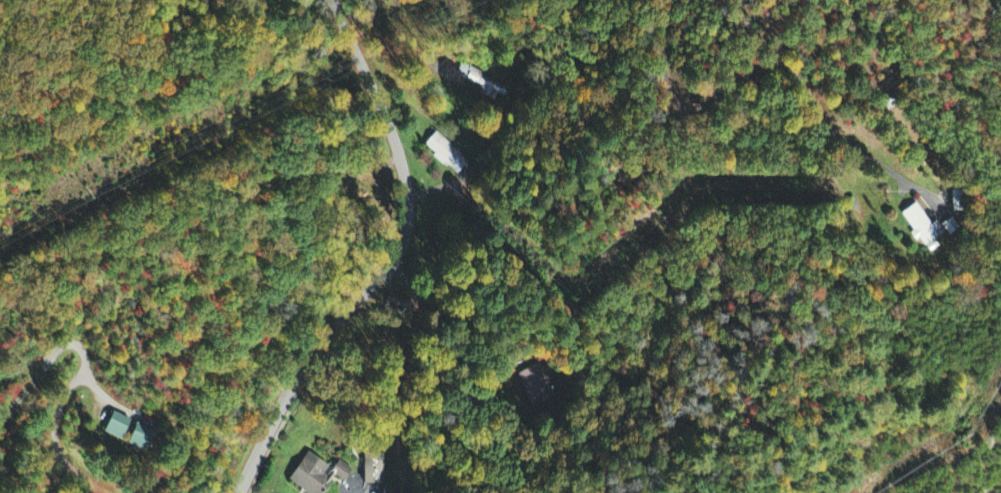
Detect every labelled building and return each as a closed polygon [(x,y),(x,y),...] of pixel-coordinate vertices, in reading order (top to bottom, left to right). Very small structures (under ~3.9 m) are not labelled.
[(469,162),(436,133),(423,147),(456,177),(469,162)] [(922,248),(943,234),(935,223),(929,227),(914,205),(899,215),(914,237),(915,237),(922,248)] [(517,378),(536,411),(563,396),(544,363),(517,378)] [(120,440),(129,420),(111,412),(102,432),(120,440)] [(154,432),(135,425),(127,445),(146,453),(154,432)] [(303,492),(322,492),(333,477),(342,483),(351,471),(336,460),(329,469),(306,453),(286,481),(303,492)] [(366,486),(384,485),(383,456),(365,456),(366,486)]
